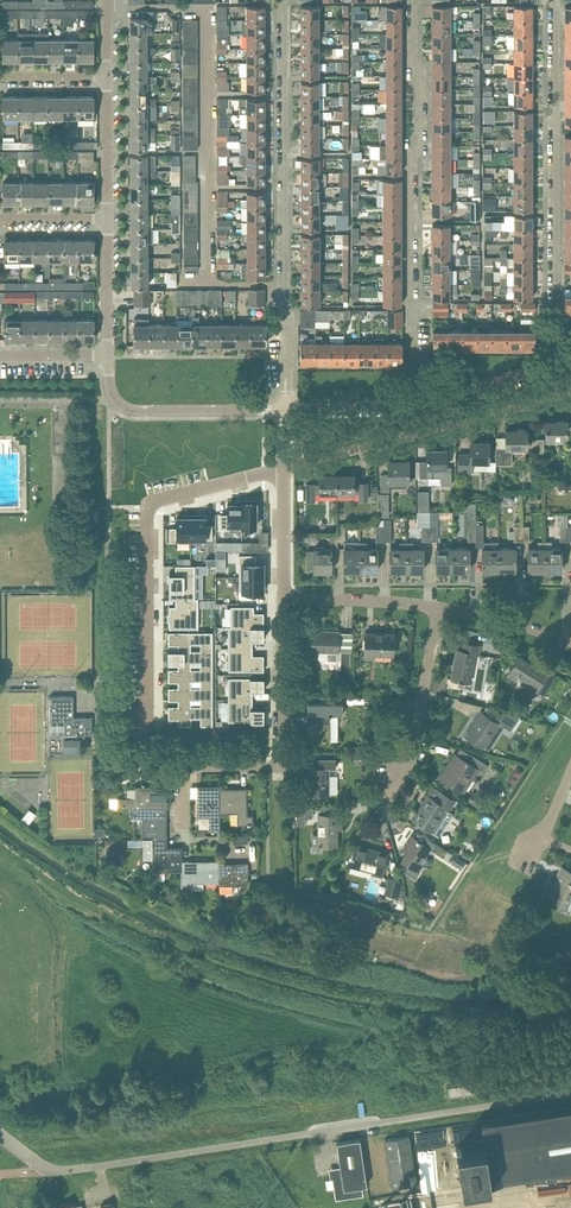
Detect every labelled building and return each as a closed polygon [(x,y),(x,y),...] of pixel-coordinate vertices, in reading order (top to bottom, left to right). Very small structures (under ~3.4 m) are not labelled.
[(301,5),(301,20),(319,20),(319,5),(301,5)] [(246,6),(246,20),(264,20),(264,6),(246,6)] [(387,6),(387,20),(401,20),(401,6),(387,6)] [(432,6),(432,20),(451,20),(451,6),(432,6)] [(515,6),(515,21),(532,21),(532,6),(515,6)] [(130,33),(147,33),(152,33),(152,11),(140,11),(140,18),(130,18),(130,33)] [(217,20),(217,34),(229,34),(229,26),(227,26),(227,20),(217,20)] [(246,26),(246,34),(264,34),(264,20),(246,20),(241,20),(241,26),(246,26)] [(301,20),(301,34),(319,34),(319,20),(301,20)] [(387,20),(387,33),(401,33),(401,20),(387,20)] [(432,20),(432,34),(451,34),(451,26),(454,26),(454,20),(451,20),(432,20)] [(515,21),(515,35),(532,35),(532,21),(515,21)] [(18,33),(18,40),(18,61),(33,61),(33,33),(18,33)] [(47,33),(33,33),(33,61),(48,61),(48,39),(47,33)] [(130,33),(130,48),(147,48),(147,33),(130,33)] [(387,33),(387,47),(401,47),(401,33),(387,33)] [(217,34),(217,49),(229,49),(229,44),(229,35),(229,34),(217,34)] [(246,34),(246,48),(264,48),(264,34),(246,34)] [(301,34),(301,48),(319,48),(319,34),(301,34)] [(432,34),(432,48),(451,48),(451,34),(432,34)] [(515,35),(515,49),(532,49),(532,35),(515,35)] [(484,50),(492,50),(493,37),(484,37),(484,50)] [(63,39),(48,39),(48,61),(63,61),(63,39)] [(78,39),(63,39),(63,61),(78,61),(78,39)] [(93,39),(78,39),(78,61),(93,61),(93,39)] [(18,61),(18,40),(3,40),(3,61),(18,61)] [(382,62),(387,62),(387,61),(401,61),(401,47),(387,47),(387,54),(382,54),(382,62)] [(130,48),(130,62),(147,62),(147,54),(155,54),(155,48),(147,48),(130,48)] [(171,48),(171,53),(171,59),(180,59),(180,48),(171,48)] [(246,48),(247,63),(264,62),(264,48),(246,48)] [(301,48),(301,62),(319,62),(319,48),(301,48)] [(432,48),(432,62),(451,62),(451,48),(432,48)] [(480,48),(473,48),(457,48),(454,48),(454,52),(457,52),(457,53),(473,53),(473,56),(480,56),(480,48)] [(217,49),(217,62),(229,62),(229,55),(235,55),(235,49),(229,49),(217,49)] [(515,49),(515,63),(532,63),(532,49),(515,49)] [(343,72),(343,73),(348,73),(348,61),(343,61),(343,62),(337,62),(337,72),(343,72)] [(387,61),(387,62),(387,75),(401,75),(401,61),(387,61)] [(130,62),(130,77),(147,77),(147,62),(130,62)] [(217,62),(217,77),(227,77),(227,71),(229,71),(229,67),(234,67),(234,62),(229,62),(217,62)] [(247,63),(247,77),(264,77),(264,62),(247,63)] [(319,62),(301,62),(301,77),(319,77),(319,62)] [(432,62),(432,76),(451,76),(451,62),(432,62)] [(515,63),(515,78),(532,78),(532,63),(515,63)] [(387,75),(387,89),(401,89),(401,75),(387,75)] [(432,76),(432,90),(450,90),(451,76),(432,76)] [(130,77),(130,91),(147,91),(147,83),(156,83),(156,77),(147,77),(130,77)] [(227,77),(217,77),(217,91),(229,91),(229,82),(227,82),(227,77)] [(264,77),(247,77),(247,91),(264,91),(264,77)] [(515,78),(515,92),(532,92),(532,78),(515,78)] [(301,82),(301,96),(320,96),(320,82),(301,82)] [(387,89),(387,103),(401,103),(401,89),(387,89)] [(432,90),(432,104),(450,104),(450,103),(455,103),(455,97),(450,97),(450,90),(432,90)] [(130,91),(130,106),(155,106),(155,99),(147,99),(147,91),(130,91)] [(532,92),(515,92),(515,105),(532,105),(532,92)] [(33,96),(18,97),(18,118),(33,118),(33,96)] [(48,96),(33,96),(33,118),(48,118),(48,96)] [(63,96),(48,96),(48,118),(63,118),(63,96)] [(78,96),(63,96),(63,118),(78,118),(78,96)] [(93,96),(78,96),(78,118),(93,118),(93,96)] [(301,96),(301,110),(320,110),(320,96),(301,96)] [(343,104),(343,111),(348,111),(349,96),(343,96),(338,96),(338,104),(343,104)] [(18,118),(18,97),(3,97),(3,118),(18,118)] [(217,99),(217,114),(234,114),(234,113),(230,113),(230,108),(229,108),(229,99),(217,99)] [(240,114),(247,114),(264,113),(264,99),(247,99),(247,107),(240,107),(240,114)] [(387,103),(387,117),(401,117),(401,103),(387,103)] [(432,104),(432,118),(450,118),(450,104),(432,104)] [(473,104),(465,104),(465,112),(473,112),(473,104)] [(130,106),(130,120),(147,120),(147,113),(155,113),(155,106),(130,106)] [(301,110),(301,125),(320,124),(320,123),(324,123),(324,118),(320,118),(320,110),(301,110)] [(343,120),(343,125),(348,125),(348,111),(343,111),(337,111),(337,120),(343,120)] [(515,111),(515,125),(532,125),(532,111),(515,111)] [(247,114),(247,127),(265,127),(264,113),(247,114)] [(217,114),(217,127),(229,127),(230,116),(234,117),(234,114),(217,114)] [(378,132),(387,132),(387,131),(401,131),(401,117),(387,117),(378,117),(378,132)] [(432,118),(432,132),(450,132),(450,118),(432,118)] [(130,120),(131,135),(155,135),(155,128),(147,128),(147,120),(130,120)] [(301,125),(301,139),(320,139),(320,124),(301,125)] [(515,131),(515,139),(532,139),(532,125),(515,125),(509,125),(509,131),(515,131)] [(217,127),(217,141),(227,141),(227,136),(229,136),(229,127),(217,127)] [(247,127),(247,141),(265,141),(265,127),(247,127)] [(387,131),(387,132),(387,145),(401,145),(401,131),(387,131)] [(432,132),(432,146),(450,146),(450,132),(432,132)] [(155,135),(131,135),(131,149),(147,149),(147,141),(155,141),(155,135)] [(171,135),(171,140),(171,149),(180,149),(180,135),(171,135)] [(320,139),(301,139),(301,153),(320,153),(320,139)] [(515,139),(515,153),(532,153),(532,139),(515,139)] [(217,141),(217,156),(229,156),(229,148),(239,148),(239,141),(227,141),(217,141)] [(247,141),(247,156),(265,156),(265,141),(247,141)] [(483,143),(483,153),(492,153),(492,148),(489,148),(489,143),(483,143)] [(387,145),(387,159),(401,159),(401,145),(387,145)] [(432,146),(432,160),(450,160),(450,146),(432,146)] [(78,151),(78,158),(78,161),(94,161),(94,151),(78,151)] [(515,153),(515,167),(532,167),(532,153),(515,153)] [(131,156),(131,170),(155,170),(155,156),(131,156)] [(217,156),(217,170),(227,170),(229,170),(229,156),(217,156)] [(242,170),(247,170),(265,170),(265,156),(247,156),(242,156),(242,170)] [(301,158),(301,172),(319,172),(319,158),(301,158)] [(359,159),(352,159),(352,173),(359,173),(359,166),(361,166),(361,159),(359,159)] [(387,159),(372,159),(372,160),(373,162),(374,164),(375,165),(377,167),(377,173),(401,173),(401,159),(387,159)] [(432,160),(432,174),(450,174),(450,160),(432,160)] [(480,160),(473,160),(467,160),(467,167),(473,167),(473,173),(480,173),(480,160)] [(515,167),(515,182),(532,182),(532,167),(515,167)] [(131,170),(131,185),(147,185),(147,177),(155,177),(155,170),(131,170)] [(179,170),(171,170),(171,176),(170,176),(170,185),(179,185),(179,170)] [(227,170),(217,170),(217,185),(229,185),(229,175),(227,175),(227,170)] [(247,170),(247,184),(265,184),(265,170),(247,170)] [(301,172),(301,186),(319,186),(324,187),(324,172),(319,172),(301,172)] [(432,174),(432,188),(450,188),(450,174),(432,174)] [(383,179),(383,193),(401,193),(401,179),(383,179)] [(352,193),(364,193),(364,189),(358,189),(359,181),(352,181),(352,193)] [(18,204),(18,182),(3,182),(3,204),(18,204)] [(33,182),(18,182),(18,204),(33,203),(33,182)] [(48,182),(33,182),(33,203),(48,203),(48,182)] [(63,182),(48,182),(48,203),(63,203),(63,182)] [(78,182),(63,182),(63,203),(78,203),(78,182)] [(94,182),(78,182),(78,203),(94,203),(94,182)] [(515,182),(515,196),(532,196),(532,182),(515,182)] [(131,185),(131,199),(147,199),(147,185),(131,185)] [(301,186),(301,201),(320,201),(319,186),(301,186)] [(343,197),(343,201),(348,200),(348,186),(343,186),(340,186),(340,197),(343,197)] [(432,188),(432,202),(454,202),(454,201),(450,201),(450,188),(432,188)] [(217,206),(227,206),(234,206),(234,201),(227,201),(227,192),(217,192),(217,206)] [(240,206),(247,206),(265,206),(265,192),(247,192),(247,199),(240,200),(240,206)] [(383,193),(383,207),(401,207),(401,193),(383,193)] [(495,196),(483,196),(483,209),(495,209),(495,196)] [(532,196),(515,196),(515,210),(532,210),(532,196)] [(131,199),(131,214),(147,214),(147,199),(131,199)] [(171,199),(171,214),(180,214),(179,199),(171,199)] [(340,215),(343,215),(348,215),(348,200),(343,201),(340,201),(340,215)] [(301,201),(301,215),(320,215),(320,201),(301,201)] [(454,202),(432,202),(432,215),(454,215),(454,202)] [(480,202),(470,202),(470,221),(480,221),(480,202)] [(247,206),(247,221),(265,221),(265,206),(247,206)] [(383,207),(383,221),(401,221),(401,207),(383,207)] [(131,214),(131,228),(147,228),(147,214),(131,214)] [(171,223),(171,228),(180,228),(180,214),(171,214),(169,214),(169,223),(171,223)] [(320,215),(301,215),(301,229),(320,229),(320,215)] [(514,230),(532,230),(532,216),(514,216),(514,230)] [(217,220),(217,235),(232,235),(232,234),(227,234),(227,228),(232,228),(231,219),(217,220)] [(247,221),(247,235),(265,235),(265,221),(247,221)] [(383,221),(383,235),(401,235),(401,221),(383,221)] [(432,224),(432,239),(450,239),(455,238),(455,232),(450,232),(450,224),(432,224)] [(131,242),(147,242),(153,242),(153,228),(147,228),(131,228),(131,242)] [(514,244),(532,243),(532,230),(514,230),(514,244)] [(301,234),(301,249),(319,248),(319,234),(301,234)] [(247,235),(247,249),(265,249),(265,235),(247,235)] [(383,244),(383,249),(401,249),(401,235),(383,235),(383,236),(378,236),(378,244),(383,244)] [(432,239),(432,254),(450,254),(455,254),(455,247),(450,247),(450,239),(432,239)] [(5,260),(20,260),(19,240),(5,240),(5,260)] [(20,260),(34,260),(34,240),(19,240),(20,260)] [(34,260),(34,266),(49,266),(49,260),(49,240),(34,240),(34,260)] [(64,240),(49,240),(49,260),(64,260),(64,240)] [(79,240),(64,240),(64,260),(79,260),(79,240)] [(94,240),(79,240),(79,260),(94,260),(94,240)] [(131,242),(131,257),(147,257),(147,242),(131,242)] [(514,258),(532,257),(532,243),(514,244),(514,257),(514,258)] [(301,249),(301,263),(319,263),(319,248),(301,249)] [(217,263),(227,263),(232,263),(232,257),(229,257),(229,249),(217,249),(217,263)] [(247,249),(247,263),(265,263),(265,249),(247,249)] [(342,252),(342,263),(348,263),(348,249),(342,249),(338,249),(338,252),(342,252)] [(383,249),(383,263),(401,263),(401,249),(383,249)] [(432,254),(432,269),(450,269),(450,254),(432,254)] [(131,257),(131,272),(147,272),(147,257),(131,257)] [(471,257),(471,269),(480,269),(480,257),(471,257)] [(498,260),(498,257),(484,257),(484,271),(492,271),(492,260),(498,260)] [(514,265),(514,271),(532,271),(532,257),(514,258),(514,257),(507,257),(500,257),(500,271),(506,271),(506,265),(514,265)] [(265,263),(247,263),(241,263),(241,277),(265,277),(265,263)] [(319,263),(301,263),(301,277),(319,277),(319,263)] [(383,263),(383,277),(401,277),(401,263),(383,263)] [(432,269),(432,284),(450,284),(450,269),(432,269)] [(514,271),(514,285),(532,285),(532,271),(514,271)] [(147,272),(131,272),(131,287),(147,287),(147,272)] [(168,281),(168,287),(176,287),(177,274),(165,274),(165,281),(168,281)] [(480,284),(480,275),(471,275),(471,284),(480,284)] [(484,276),(484,285),(491,285),(492,285),(492,276),(484,276)] [(319,291),(319,277),(301,277),(301,291),(319,291)] [(348,277),(342,277),(339,277),(339,284),(342,284),(342,287),(348,287),(348,277)] [(383,277),(383,291),(401,291),(401,277),(383,277)] [(49,278),(49,282),(49,289),(64,288),(64,283),(64,278),(49,278)] [(450,284),(432,284),(432,299),(450,299),(450,291),(456,291),(456,284),(450,284)] [(532,285),(514,285),(514,299),(532,299),(532,285)] [(197,290),(188,290),(188,305),(197,305),(197,290)] [(215,290),(207,290),(207,305),(215,305),(215,290)] [(227,290),(227,299),(235,299),(235,290),(227,290)] [(248,290),(248,298),(265,298),(265,290),(248,290)] [(319,291),(301,291),(301,306),(319,305),(319,291)] [(401,291),(383,291),(373,291),(373,305),(401,305),(401,291)] [(1,301),(20,301),(20,298),(20,292),(1,292),(1,301)] [(433,303),(433,312),(447,312),(447,303),(433,303)] [(506,303),(506,311),(512,311),(520,311),(520,303),(506,303)] [(520,303),(520,311),(535,311),(535,303),(520,303)] [(300,310),(300,319),(316,319),(315,310),(300,310)] [(315,310),(316,319),(316,326),(329,326),(329,319),(329,310),(315,310)] [(388,310),(388,318),(402,318),(402,310),(388,310)] [(192,317),(192,320),(192,345),(207,345),(207,325),(199,325),(199,317),(192,317)] [(402,318),(388,318),(388,327),(402,327),(402,318)] [(300,319),(301,327),(316,327),(316,326),(316,319),(300,319)] [(20,340),(20,320),(5,320),(5,340),(20,340)] [(35,320),(20,320),(20,340),(35,340),(35,320)] [(49,320),(35,320),(35,340),(49,340),(49,320)] [(64,320),(49,320),(49,340),(64,339),(64,320)] [(79,320),(64,320),(64,339),(79,339),(79,320)] [(94,320),(79,320),(79,339),(94,339),(94,320)] [(149,345),(149,325),(148,325),(148,320),(134,320),(134,345),(149,345)] [(178,320),(178,325),(178,345),(192,345),(192,320),(178,320)] [(164,325),(149,325),(149,345),(164,345),(164,325)] [(178,325),(164,325),(164,345),(178,345),(178,325)] [(222,325),(207,325),(207,345),(222,345),(222,325)] [(236,325),(222,325),(222,345),(236,345),(236,325)] [(250,325),(236,325),(236,345),(250,345),(250,325)] [(265,325),(250,325),(250,345),(265,345),(265,325)] [(433,349),(447,349),(447,325),(447,330),(433,330),(433,349)] [(447,349),(463,349),(463,330),(454,330),(454,325),(447,325),(447,349)] [(477,349),(492,349),(492,330),(491,330),(490,325),(477,325),(477,330),(477,349)] [(506,349),(521,349),(521,330),(520,330),(520,325),(506,325),(506,330),(506,349)] [(463,349),(477,349),(477,330),(463,330),(463,349)] [(492,349),(506,349),(506,330),(492,330),(492,349)] [(521,330),(521,349),(535,349),(535,330),(521,330)] [(300,363),(316,363),(316,335),(315,335),(315,339),(306,339),(306,343),(300,343),(300,363)] [(316,363),(330,363),(330,343),(322,343),(322,335),(316,335),(316,363)] [(345,363),(359,363),(359,339),(343,339),(343,343),(345,343),(345,363)] [(359,363),(374,363),(374,339),(359,339),(359,363)] [(387,339),(374,339),(374,363),(388,363),(388,343),(387,343),(387,339)] [(330,363),(345,363),(345,343),(343,343),(330,343),(330,363)] [(388,343),(388,363),(402,363),(402,343),(388,343)] [(546,421),(546,439),(567,439),(567,421),(546,421)] [(495,465),(503,465),(503,454),(510,454),(510,449),(527,449),(527,430),(505,430),(505,448),(496,448),(495,465)] [(458,453),(458,472),(473,472),(477,472),(477,462),(489,462),(489,442),(470,442),(470,454),(458,453)] [(427,461),(419,461),(419,478),(441,477),(441,485),(451,485),(451,467),(446,467),(445,450),(427,450),(427,461)] [(388,460),(388,475),(381,475),(381,493),(390,492),(390,483),(409,482),(408,460),(388,460)] [(337,492),(336,475),(319,476),(319,484),(315,485),(315,483),(306,484),(306,501),(316,501),(315,493),(337,492)] [(354,475),(336,475),(337,492),(359,492),(359,501),(368,500),(367,483),(359,483),(359,484),(354,484),(354,475)] [(558,489),(570,489),(570,481),(557,482),(558,489)] [(242,525),(242,526),(256,526),(256,503),(242,503),(242,504),(242,525)] [(228,513),(221,513),(221,528),(230,528),(229,525),(242,525),(242,504),(228,504),(228,513)] [(468,542),(476,542),(476,526),(475,526),(475,511),(468,511),(468,519),(468,542)] [(170,527),(170,541),(178,541),(178,539),(191,539),(191,515),(185,515),(185,517),(177,517),(177,527),(170,527)] [(205,524),(205,515),(191,515),(191,539),(212,538),(212,524),(205,524)] [(568,526),(567,526),(567,515),(560,515),(545,515),(546,523),(557,523),(557,525),(560,525),(560,542),(568,542),(568,526)] [(430,542),(430,526),(422,526),(422,542),(430,542)] [(476,526),(476,542),(482,542),(482,571),(500,571),(500,548),(499,548),(499,542),(484,542),(483,527),(476,526)] [(314,571),(331,571),(331,548),(337,548),(337,541),(337,533),(330,533),(330,548),(324,548),(324,545),(315,545),(315,548),(314,548),(314,553),(301,552),(301,570),(314,570),(314,571)] [(361,571),(361,543),(359,543),(357,541),(347,541),(344,543),(344,571),(361,571)] [(546,548),(545,541),(537,541),(537,548),(528,548),(528,571),(546,571),(546,548)] [(551,541),(545,541),(546,548),(546,571),(561,571),(561,548),(551,548),(551,541)] [(252,542),(242,542),(242,551),(252,551),(252,542)] [(407,571),(407,542),(399,542),(399,548),(390,548),(390,571),(407,571)] [(413,542),(407,542),(407,571),(423,571),(423,548),(413,548),(413,542)] [(368,543),(361,543),(361,571),(377,571),(377,548),(368,548),(368,543)] [(453,571),(453,548),(436,548),(436,571),(453,571)] [(469,548),(453,548),(453,571),(469,571),(469,548)] [(515,548),(500,548),(500,571),(515,571),(515,548)] [(256,555),(239,555),(239,577),(266,577),(267,577),(267,561),(256,562),(256,555)] [(175,573),(169,573),(169,598),(195,598),(194,565),(175,565),(175,573)] [(239,577),(239,591),(263,591),(263,582),(266,582),(266,577),(239,577)] [(175,606),(169,606),(169,628),(198,628),(198,599),(175,599),(175,606)] [(253,606),(230,606),(231,627),(263,627),(268,627),(268,613),(253,613),(253,606)] [(231,627),(228,627),(228,648),(252,648),(252,640),(265,640),(265,633),(263,633),(263,627),(231,627)] [(309,631),(308,650),(319,651),(319,660),(336,660),(336,652),(338,652),(338,632),(309,631)] [(168,632),(168,644),(176,644),(176,650),(191,650),(191,644),(200,644),(200,651),(214,651),(214,632),(168,632)] [(373,659),(391,660),(391,654),(393,654),(393,634),(365,633),(364,658),(373,658),(373,659)] [(452,679),(458,680),(458,681),(460,681),(461,680),(471,682),(475,654),(478,655),(480,646),(464,643),(463,651),(457,650),(452,679)] [(252,648),(228,649),(228,671),(263,671),(263,657),(252,657),(252,648)] [(178,651),(178,669),(191,669),(191,662),(200,662),(200,669),(214,669),(214,651),(200,651),(178,651)] [(340,677),(350,677),(351,651),(341,651),(340,677)] [(519,656),(507,675),(516,681),(519,676),(530,683),(524,692),(531,697),(534,692),(535,693),(547,674),(519,656)] [(212,669),(168,669),(168,680),(177,680),(177,688),(191,688),(191,681),(200,681),(200,688),(212,688),(212,669)] [(263,678),(228,677),(228,699),(252,699),(253,699),(253,691),(265,691),(265,684),(263,684),(263,678)] [(200,688),(168,688),(168,699),(178,699),(178,706),(191,706),(191,699),(200,699),(200,706),(211,706),(212,688),(200,688)] [(49,696),(50,718),(61,718),(61,721),(64,721),(65,735),(92,735),(92,717),(73,717),(73,696),(49,696)] [(310,715),(310,740),(338,740),(338,714),(342,714),(342,696),(320,696),(320,703),(308,703),(308,715),(310,715)] [(252,699),(228,699),(228,721),(263,721),(263,714),(265,714),(265,708),(252,708),(252,699)] [(168,706),(168,717),(178,717),(178,725),(191,725),(191,718),(200,718),(200,725),(212,725),(212,706),(168,706)] [(466,736),(483,747),(488,750),(504,726),(511,731),(520,716),(486,707),(482,712),(481,711),(466,736)] [(63,741),(63,751),(63,755),(71,755),(71,751),(79,751),(78,741),(63,741)] [(484,774),(484,772),(488,766),(471,755),(467,762),(457,755),(448,769),(446,767),(440,776),(463,791),(472,779),(477,782),(479,782),(484,774)] [(308,794),(320,794),(336,794),(337,792),(337,780),(333,776),(330,776),(330,768),(342,768),(342,760),(316,760),(316,767),(308,767),(308,794)] [(512,773),(519,778),(523,771),(516,766),(512,773)] [(117,809),(130,809),(130,808),(167,808),(167,786),(135,786),(135,798),(117,798),(117,809)] [(220,831),(220,813),(220,788),(220,786),(197,786),(198,817),(209,817),(210,831),(220,831)] [(247,788),(220,788),(220,813),(237,813),(237,825),(253,825),(253,815),(247,815),(247,788)] [(468,800),(483,810),(489,802),(473,792),(468,800)] [(424,804),(413,820),(431,831),(438,836),(448,820),(444,818),(448,812),(455,801),(442,793),(436,801),(428,796),(423,804),(424,804)] [(336,805),(320,807),(320,814),(336,814),(336,805)] [(130,809),(130,820),(142,820),(142,836),(167,836),(167,808),(130,808),(130,809)] [(29,809),(20,820),(27,826),(36,815),(29,809)] [(312,845),(337,845),(337,829),(342,829),(342,814),(336,814),(320,814),(318,814),(318,835),(312,835),(312,845)] [(404,862),(401,866),(412,872),(414,868),(416,869),(435,839),(419,829),(414,837),(412,836),(406,845),(410,848),(402,860),(404,862)] [(232,836),(233,843),(248,843),(248,842),(253,842),(253,836),(248,836),(248,835),(232,836)] [(153,871),(181,871),(182,871),(182,861),(182,847),(167,847),(167,839),(143,839),(143,848),(142,859),(153,860),(153,871)] [(373,871),(373,873),(382,875),(387,854),(355,845),(350,864),(373,871)] [(219,863),(219,861),(182,861),(182,871),(181,871),(181,892),(190,892),(190,883),(218,883),(219,883),(219,863)] [(219,883),(218,883),(218,885),(220,885),(220,892),(231,892),(231,885),(248,885),(248,863),(219,863),(219,883)] [(562,868),(548,901),(565,908),(564,910),(567,911),(570,910),(570,906),(570,872),(562,868)] [(384,893),(398,897),(401,883),(388,879),(384,893)] [(317,883),(316,889),(322,891),(324,884),(317,883)] [(471,1083),(448,1087),(449,1095),(473,1092),(471,1083)] [(480,1121),(484,1144),(456,1148),(462,1185),(570,1167),(570,1106),(480,1121)] [(413,1184),(416,1183),(409,1136),(384,1139),(392,1187),(399,1186),(400,1191),(414,1189),(413,1184)] [(341,1172),(336,1173),(334,1175),(332,1176),(335,1200),(364,1196),(362,1186),(367,1185),(360,1139),(336,1142),(341,1172)]
